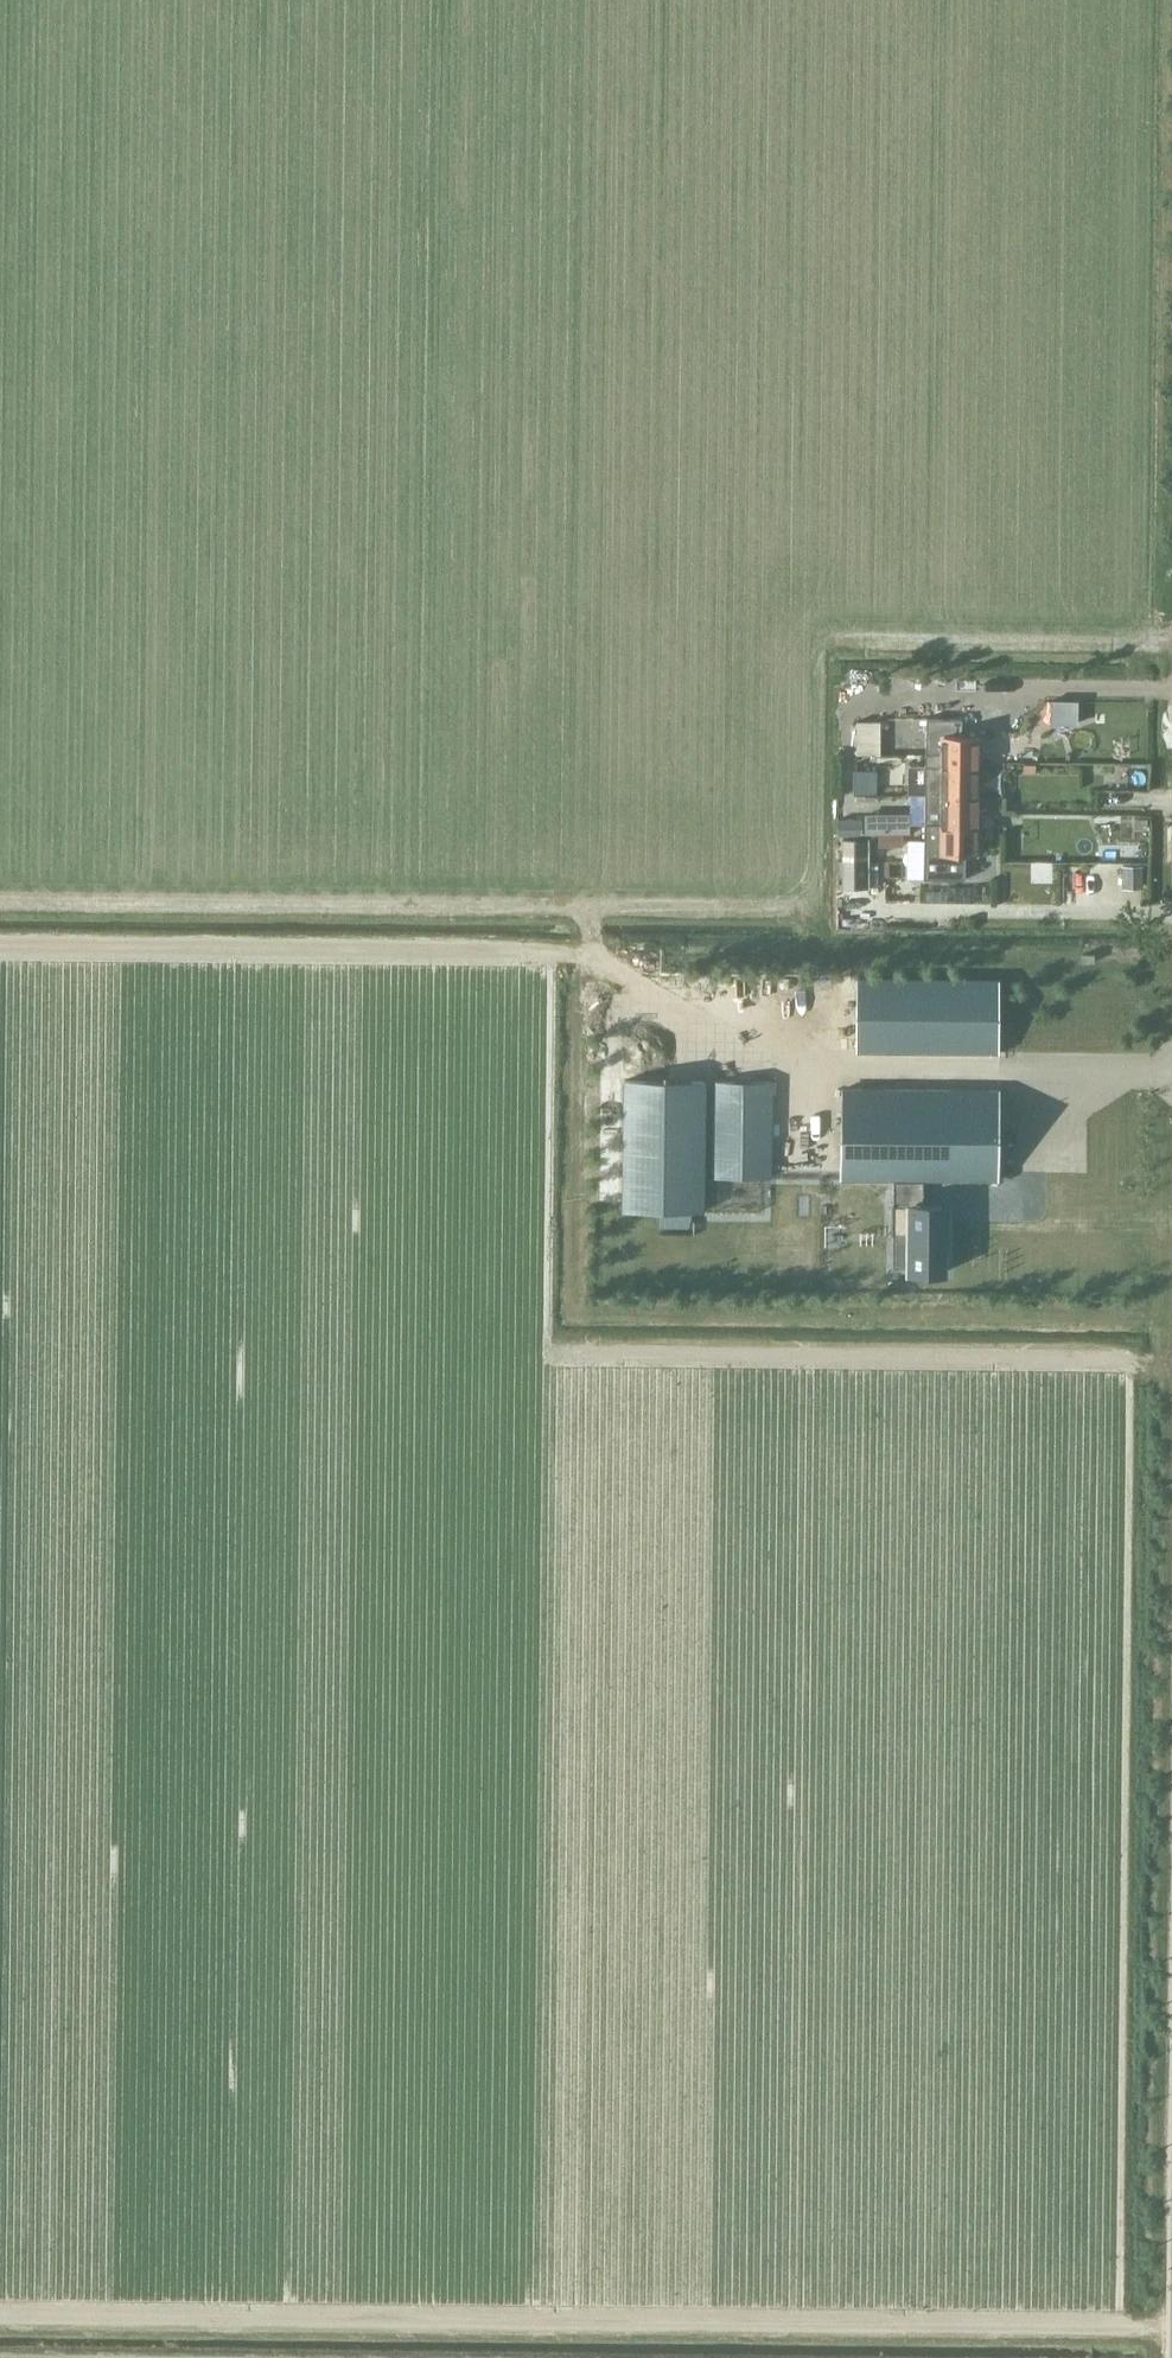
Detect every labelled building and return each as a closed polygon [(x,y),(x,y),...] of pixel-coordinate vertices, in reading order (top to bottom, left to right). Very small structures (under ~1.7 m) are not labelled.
[(855,722),(855,755),(879,755),(879,722),(855,722)] [(976,766),(977,737),(941,736),(940,752),(924,754),(924,766),(976,766)] [(867,791),(888,791),(888,759),(866,759),(867,791)] [(976,795),(976,766),(924,766),(924,795),(976,795)] [(976,825),(976,795),(924,795),(924,824),(976,825)] [(865,799),(867,818),(890,816),(888,797),(865,799)] [(976,825),(924,824),(923,879),(965,879),(965,854),(976,854),(976,825)] [(841,838),(842,887),(869,886),(869,885),(878,885),(878,860),(868,860),(868,838),(841,838)] [(998,1053),(1000,977),(857,975),(856,1051),(998,1053)] [(613,1001),(612,1012),(638,1016),(639,1005),(613,1001)] [(624,1079),(622,1208),(703,1209),(704,1080),(624,1079)] [(714,1080),(712,1175),(770,1176),(771,1080),(714,1080)] [(997,1179),(998,1089),(843,1088),(842,1177),(971,1178),(970,1202),(964,1202),(964,1247),(996,1247),(997,1202),(991,1202),(992,1179),(997,1179)] [(893,1232),(909,1232),(908,1271),(943,1271),(944,1249),(947,1249),(947,1219),(941,1219),(941,1204),(893,1204),(893,1202),(891,1202),(891,1234),(893,1234),(893,1232)]
